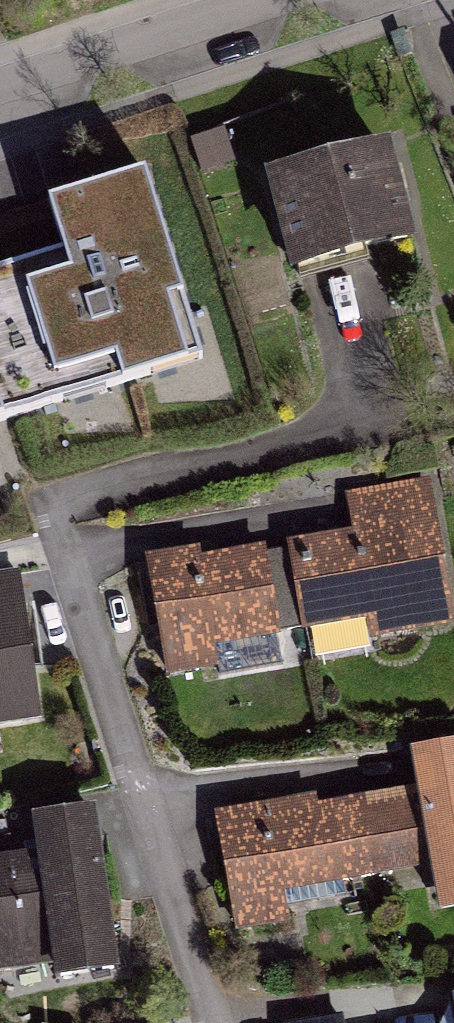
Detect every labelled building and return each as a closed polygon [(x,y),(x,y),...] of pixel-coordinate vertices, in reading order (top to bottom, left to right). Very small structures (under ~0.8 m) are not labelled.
[(379,152),(273,178),(296,270),(402,244),(379,152)] [(0,270),(0,419),(198,358),(179,296),(142,178),(45,207),(59,252),(0,270)] [(354,536),(149,570),(164,662),(453,614),(431,485),(348,499),(354,536)] [(35,716),(14,578),(0,581),(0,721),(35,716)] [(229,835),(241,899),(424,865),(434,914),(453,910),(453,751),(410,759),(418,799),(229,835)] [(0,872),(0,951),(3,971),(112,954),(91,817),(48,823),(54,864),(0,872)]
